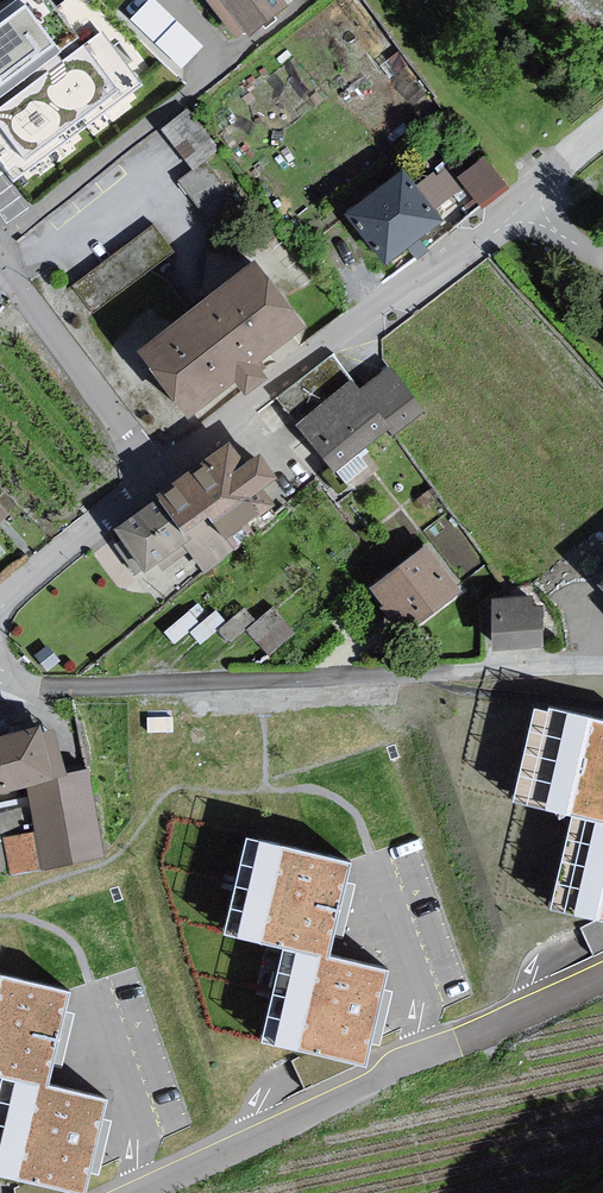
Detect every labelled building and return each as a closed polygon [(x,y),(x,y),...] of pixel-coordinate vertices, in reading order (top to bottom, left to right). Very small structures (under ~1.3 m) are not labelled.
[(139,82),(109,29),(63,55),(43,20),(59,11),(53,0),(14,0),(0,8),(0,98),(45,72),(52,84),(25,99),(37,120),(15,132),(24,147),(139,82)] [(204,41),(163,0),(144,0),(130,14),(181,65),(204,41)] [(251,42),(301,0),(219,0),(251,42)] [(425,174),(442,199),(467,182),(481,203),(509,184),(488,154),(461,172),(450,156),(425,174)] [(407,174),(350,214),(389,265),(446,226),(407,174)] [(448,222),(476,200),(465,185),(436,207),(448,222)] [(94,305),(175,247),(155,220),(74,277),(94,305)] [(267,260),(140,355),(200,422),(314,329),(267,260)] [(353,382),(299,427),(338,475),(421,409),(385,368),(362,392),(353,382)] [(235,447),(115,533),(153,579),(288,484),(271,462),(254,469),(235,447)] [(10,520),(0,506),(0,528),(10,520)] [(427,554),(373,595),(407,640),(462,595),(427,554)] [(594,573),(602,583),(602,566),(594,573)] [(529,597),(488,599),(487,651),(530,650),(529,597)] [(268,602),(250,629),(274,645),(292,619),(268,602)] [(539,710),(516,806),(576,820),(602,826),(602,724),(539,710)] [(0,738),(0,795),(56,783),(41,727),(0,738)] [(602,922),(602,826),(576,820),(555,911),(602,922)] [(349,858),(244,834),(221,931),(281,944),(326,955),(349,858)] [(260,1035),(365,1060),(386,969),(326,955),(281,944),(260,1035)] [(0,972),(0,1074),(45,1084),(67,987),(0,972)] [(83,1189),(105,1098),(45,1084),(0,1074),(0,1170),(83,1189)]
